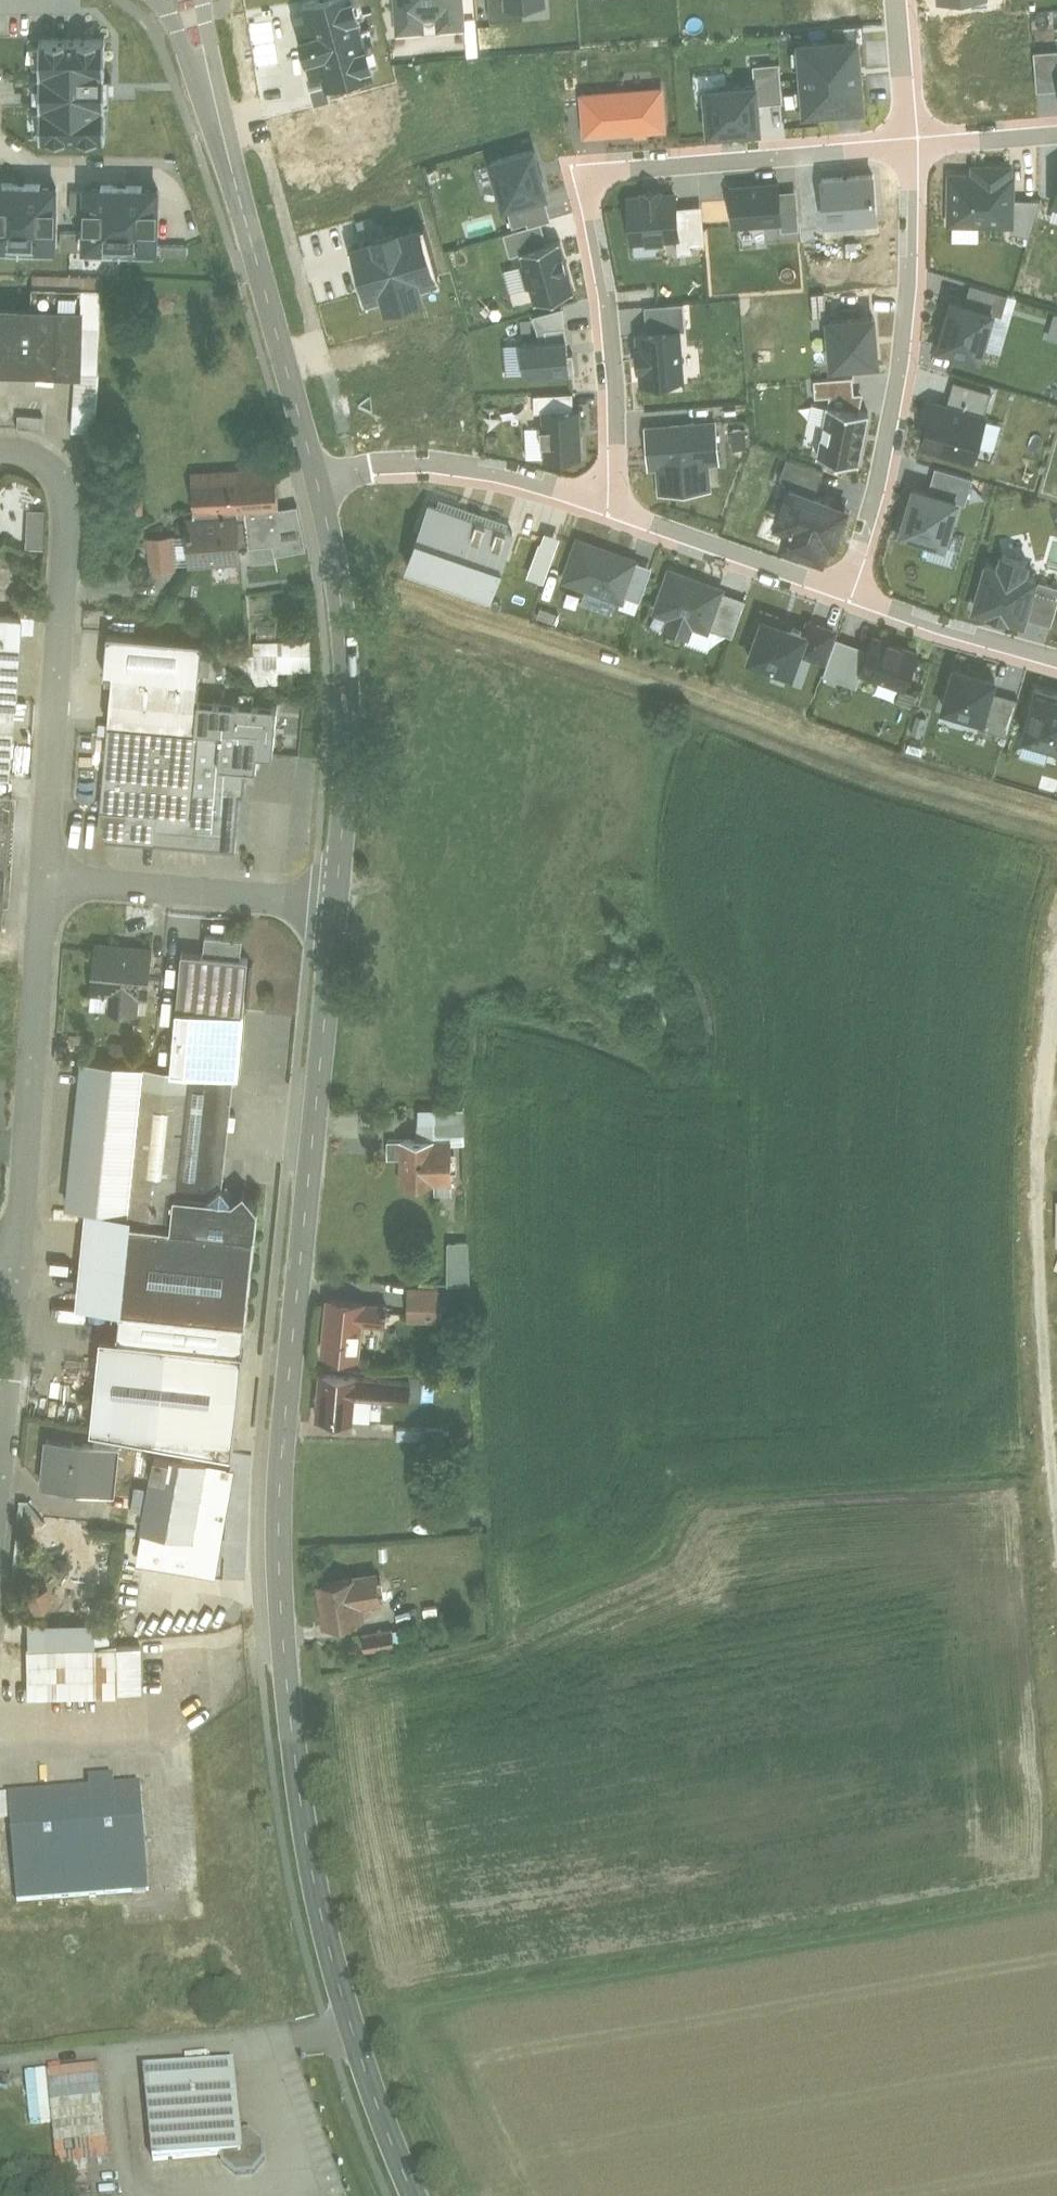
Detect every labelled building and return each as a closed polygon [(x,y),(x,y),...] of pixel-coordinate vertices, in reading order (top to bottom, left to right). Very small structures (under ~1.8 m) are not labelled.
[(354,0),(309,0),(313,14),(301,17),(316,69),(328,66),(331,76),(373,65),(354,0)] [(398,36),(465,31),(463,0),(395,0),(398,36)] [(506,11),(543,9),(543,0),(506,0),(506,11)] [(858,36),(800,40),(806,108),(863,104),(858,36)] [(106,37),(43,39),(45,139),(108,138),(106,37)] [(1036,56),(1037,93),(1056,91),(1056,54),(1036,56)] [(754,69),(755,92),(757,105),(780,102),(778,68),(754,69)] [(662,91),(577,96),(580,139),(665,134),(662,91)] [(755,92),(703,96),(707,143),(759,138),(757,105),(755,92)] [(31,132),(43,132),(41,108),(30,108),(31,132)] [(533,154),(488,169),(504,216),(508,214),(545,202),(549,200),(533,154)] [(872,175),(822,179),(825,226),(875,222),(872,175)] [(1017,178),(949,178),(949,227),(1011,227),(1016,227),(1016,203),(1017,178)] [(0,185),(0,252),(57,252),(57,185),(0,185)] [(778,185),(728,189),(732,230),(781,225),(778,195),(778,185)] [(159,187),(83,187),(83,254),(158,254),(159,187)] [(799,230),(795,194),(778,195),(781,225),(781,231),(799,230)] [(677,195),(627,197),(629,245),(644,244),(644,246),(662,246),(662,243),(679,242),(678,210),(677,195)] [(1039,201),(1016,203),(1016,227),(1011,227),(1012,234),(1030,236),(1039,201)] [(545,202),(508,214),(512,229),(528,226),(528,229),(541,225),(551,222),(545,202)] [(702,208),(678,210),(679,242),(679,253),(692,252),(691,245),(705,245),(702,208)] [(521,256),(549,249),(541,225),(528,229),(504,237),(510,257),(521,256)] [(422,307),(417,290),(435,285),(420,234),(346,255),(361,307),(380,301),(385,318),(422,307)] [(549,249),(521,256),(535,305),(573,294),(559,246),(549,249)] [(27,270),(26,303),(78,304),(77,325),(98,325),(97,271),(27,270)] [(813,318),(826,318),(825,294),(812,295),(813,318)] [(0,302),(0,368),(77,369),(77,325),(78,304),(26,303),(0,302)] [(993,318),(950,306),(936,356),(979,368),(993,318)] [(646,310),(648,334),(678,332),(684,330),(683,307),(646,310)] [(534,318),(539,343),(566,341),(564,310),(534,318)] [(874,322),(825,325),(828,375),(878,371),(874,322)] [(97,431),(98,325),(77,325),(77,369),(76,431),(97,431)] [(648,334),(637,335),(640,388),(682,385),(678,332),(648,334)] [(539,343),(522,344),(524,377),(568,374),(566,341),(539,343)] [(828,408),(859,414),(863,396),(853,395),(852,380),(815,382),(815,398),(830,399),(828,408)] [(947,405),(986,416),(991,394),(954,383),(947,405)] [(947,405),(933,402),(921,447),(973,464),(989,417),(986,416),(947,405)] [(857,466),(866,415),(859,414),(828,408),(819,460),(857,466)] [(581,458),(578,412),(541,414),(544,460),(581,458)] [(710,491),(708,467),(719,466),(716,424),(643,430),(646,471),(658,471),(660,495),(710,491)] [(272,462),(188,468),(192,515),(232,512),(241,511),(276,508),(275,506),(272,462)] [(781,481),(788,485),(790,480),(819,489),(824,474),(787,462),(781,481)] [(960,502),(959,505),(965,507),(972,482),(935,470),(929,493),(960,502)] [(819,489),(790,480),(788,485),(775,522),(786,526),(779,543),(828,560),(834,543),(840,545),(855,503),(819,489)] [(929,493),(911,488),(896,537),(946,552),(959,505),(960,502),(929,493)] [(516,528),(433,499),(411,561),(494,590),(516,528)] [(276,508),(241,511),(244,555),(302,551),(302,540),(293,502),(275,506),(276,508)] [(25,543),(43,543),(44,505),(26,504),(25,543)] [(236,561),(232,512),(192,515),(179,516),(181,536),(183,560),(183,565),(236,561)] [(181,536),(165,537),(165,533),(148,535),(150,567),(168,566),(167,561),(183,560),(181,536)] [(636,561),(575,539),(559,585),(620,606),(623,598),(634,565),(636,561)] [(728,583),(670,562),(654,609),(712,629),(724,597),(728,583)] [(996,572),(984,569),(972,614),(984,617),(983,621),(1005,626),(1006,623),(1025,628),(1037,583),(1024,579),(1027,570),(999,562),(996,572)] [(640,603),(651,571),(634,565),(623,598),(640,603)] [(744,604),(724,597),(712,629),(711,633),(732,639),(744,604)] [(808,626),(764,611),(748,658),(796,674),(802,657),(812,628),(808,626)] [(7,779),(20,614),(0,614),(0,779),(7,779)] [(810,623),(808,626),(812,628),(802,657),(827,668),(836,642),(838,634),(810,623)] [(924,647),(874,631),(867,653),(862,668),(911,685),(924,647)] [(110,633),(107,674),(195,682),(194,688),(200,689),(203,642),(110,633)] [(825,679),(856,689),(862,668),(867,653),(836,642),(827,668),(825,679)] [(273,652),(226,653),(226,672),(274,671),(273,652)] [(999,675),(954,663),(942,709),(987,721),(993,698),(999,675)] [(252,772),(253,758),(271,759),(275,711),(210,706),(212,690),(200,689),(194,688),(195,682),(107,674),(92,832),(100,842),(150,846),(152,830),(231,836),(234,795),(239,796),(241,771),(252,772)] [(1036,692),(1021,742),(1056,750),(1056,698),(1036,692)] [(1017,704),(993,698),(987,721),(984,732),(1007,739),(1017,704)] [(0,797),(0,904),(9,798),(0,797)] [(181,952),(175,1007),(242,1014),(248,959),(240,958),(242,938),(204,934),(202,954),(181,952)] [(152,945),(92,939),(87,993),(107,995),(106,1010),(137,1013),(138,998),(147,999),(152,945)] [(242,1014),(175,1007),(170,1073),(233,1079),(240,1080),(242,1014)] [(169,1234),(173,1201),(205,1204),(222,1191),(233,1079),(170,1073),(79,1064),(65,1210),(128,1216),(127,1230),(129,1230),(169,1234)] [(459,1144),(458,1109),(426,1109),(427,1138),(446,1138),(446,1144),(459,1144)] [(446,1144),(446,1138),(427,1138),(380,1139),(380,1157),(393,1157),(394,1185),(447,1184),(446,1144)] [(205,1204),(173,1201),(169,1234),(129,1230),(121,1315),(246,1327),(257,1215),(243,1197),(231,1206),(222,1191),(205,1204)] [(465,1247),(440,1247),(440,1286),(465,1286),(465,1247)] [(435,1287),(402,1286),(401,1322),(434,1323),(435,1287)] [(376,1304),(316,1297),(310,1354),(352,1358),(355,1323),(379,1325),(380,1310),(375,1309),(376,1304)] [(246,1327),(121,1315),(118,1342),(102,1340),(89,1437),(233,1460),(246,1327)] [(348,1426),(348,1398),(403,1403),(405,1381),(312,1374),(311,1425),(348,1426)] [(405,1381),(403,1403),(417,1404),(419,1379),(405,1378),(405,1381)] [(390,1428),(390,1440),(424,1441),(424,1429),(390,1428)] [(118,1451),(44,1445),(40,1492),(114,1498),(118,1451)] [(187,1564),(203,1464),(148,1455),(136,1529),(130,1528),(126,1554),(187,1564)] [(348,1579),(310,1586),(318,1629),(359,1621),(357,1610),(378,1606),(372,1572),(348,1576),(348,1579)] [(47,1610),(42,1590),(24,1594),(29,1614),(47,1610)] [(42,1624),(42,1647),(92,1646),(92,1623),(42,1624)] [(389,1628),(357,1634),(361,1657),(393,1651),(389,1628)] [(19,1698),(112,1697),(111,1646),(92,1646),(42,1647),(18,1647),(19,1698)] [(12,1826),(17,1909),(147,1899),(139,1789),(114,1791),(113,1780),(89,1782),(90,1793),(10,1799),(12,1826)] [(12,1826),(10,1799),(0,1800),(0,1827),(12,1826)] [(233,2064),(144,2074),(155,2169),(224,2161),(244,2159),(241,2140),(233,2064)] [(101,2065),(27,2071),(31,2124),(54,2123),(58,2164),(109,2160),(101,2065)] [(248,2139),(241,2140),(244,2159),(224,2161),(225,2172),(238,2180),(253,2179),(263,2164),(261,2149),(248,2139)]
